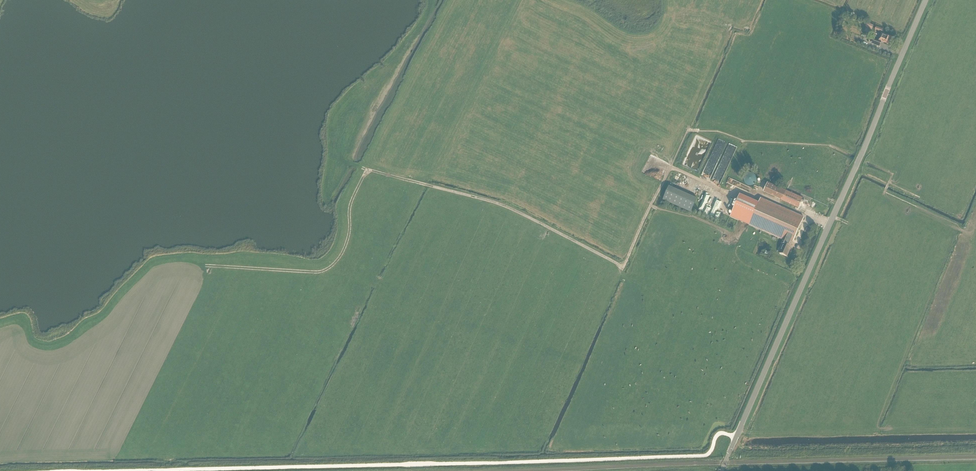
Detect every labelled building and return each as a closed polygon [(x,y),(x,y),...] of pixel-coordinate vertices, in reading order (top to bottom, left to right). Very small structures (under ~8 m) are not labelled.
[(872,44),(879,47),(881,42),(881,41),(883,42),(889,44),(891,37),(886,35),(881,33),(879,40),(878,41),(874,39),(872,44)] [(751,173),(750,173),(749,173),(748,173),(747,174),(746,175),(745,175),(744,176),(744,177),(743,179),(743,180),(743,181),(744,182),(744,183),(745,184),(746,185),(747,186),(748,186),(749,187),(750,187),(751,187),(752,186),(754,186),(754,185),(755,184),(756,183),(757,182),(757,181),(757,180),(757,179),(757,178),(756,176),(755,175),(754,175),(754,174),(752,173),(751,173)] [(798,208),(803,198),(768,183),(764,191),(782,199),(781,201),(798,208)] [(663,200),(692,211),(697,196),(668,186),(663,200)] [(804,217),(761,198),(749,225),(782,240),(781,243),(783,244),(779,253),(787,257),(791,247),(790,247),(793,241),(793,242),(802,222),(804,217)]
